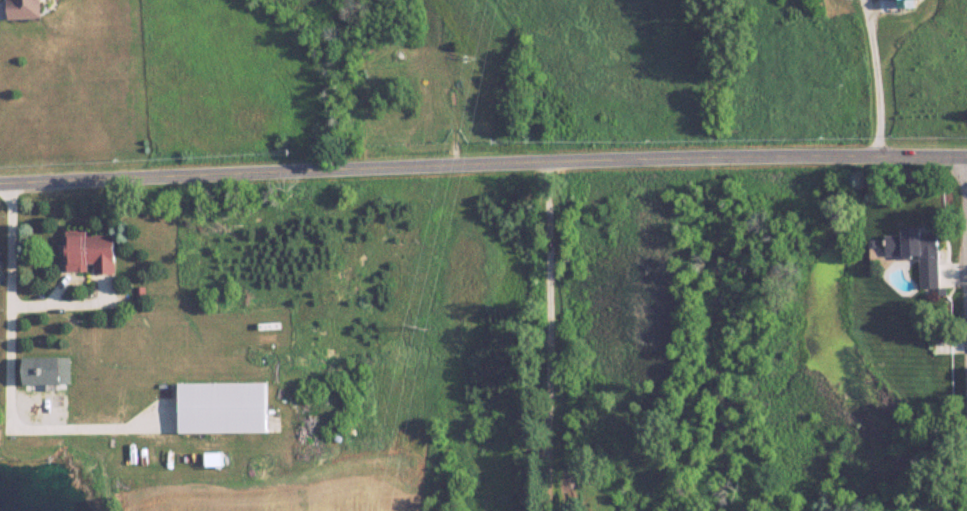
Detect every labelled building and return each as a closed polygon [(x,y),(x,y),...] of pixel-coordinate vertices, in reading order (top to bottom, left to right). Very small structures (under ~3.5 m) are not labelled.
[(42,18),(42,0),(10,0),(10,19),(42,18)] [(912,9),(912,0),(896,0),(896,9),(912,9)] [(936,233),(922,233),(922,226),(903,226),(903,234),(885,234),(886,255),(919,254),(919,288),(937,287),(936,233)] [(88,234),(88,228),(67,228),(67,270),(93,270),(93,273),(116,273),(116,234),(88,234)] [(69,356),(25,356),(25,382),(69,382),(69,356)] [(269,432),(269,381),(181,381),(181,432),(269,432)]
